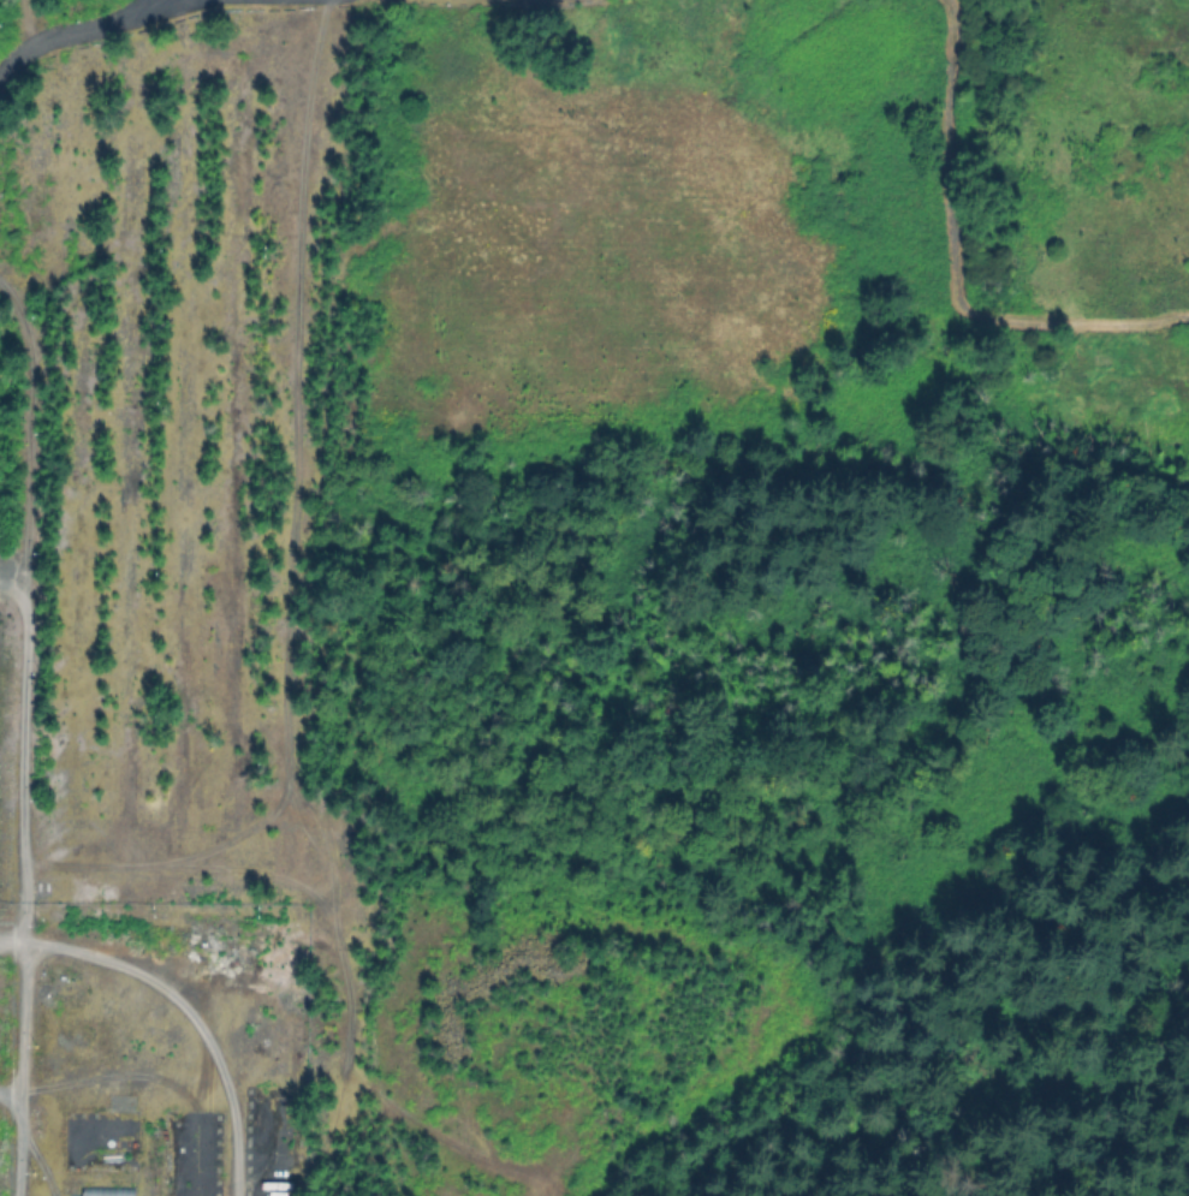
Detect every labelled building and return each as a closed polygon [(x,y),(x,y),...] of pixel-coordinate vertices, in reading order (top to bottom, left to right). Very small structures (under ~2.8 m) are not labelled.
[(132,1186),(81,1185),(80,1195),(132,1195),(132,1186)]
